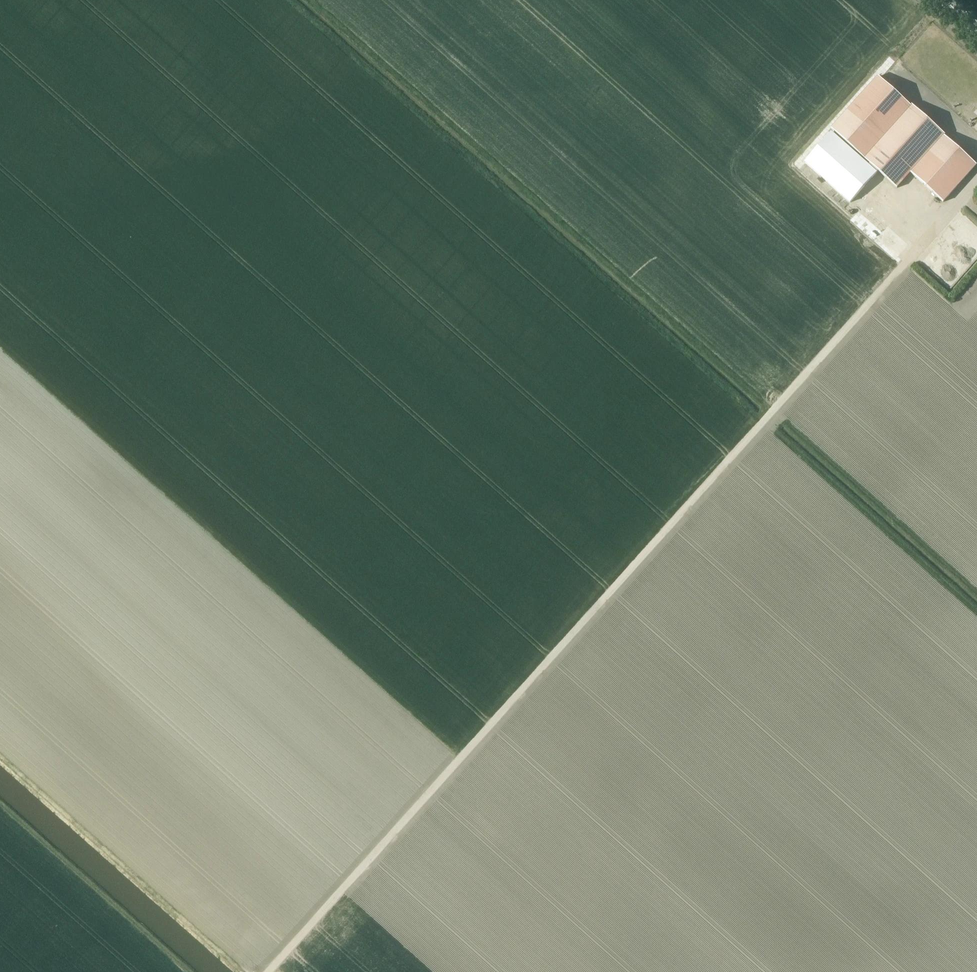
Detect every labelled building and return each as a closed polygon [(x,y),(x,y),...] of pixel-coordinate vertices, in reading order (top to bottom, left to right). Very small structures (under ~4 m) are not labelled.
[(912,106),(879,77),(878,75),(831,128),(865,158),(912,106)] [(865,158),(898,188),(911,173),(943,202),(976,164),(912,106),(865,158)] [(850,203),(877,172),(832,131),(805,162),(850,203)]
